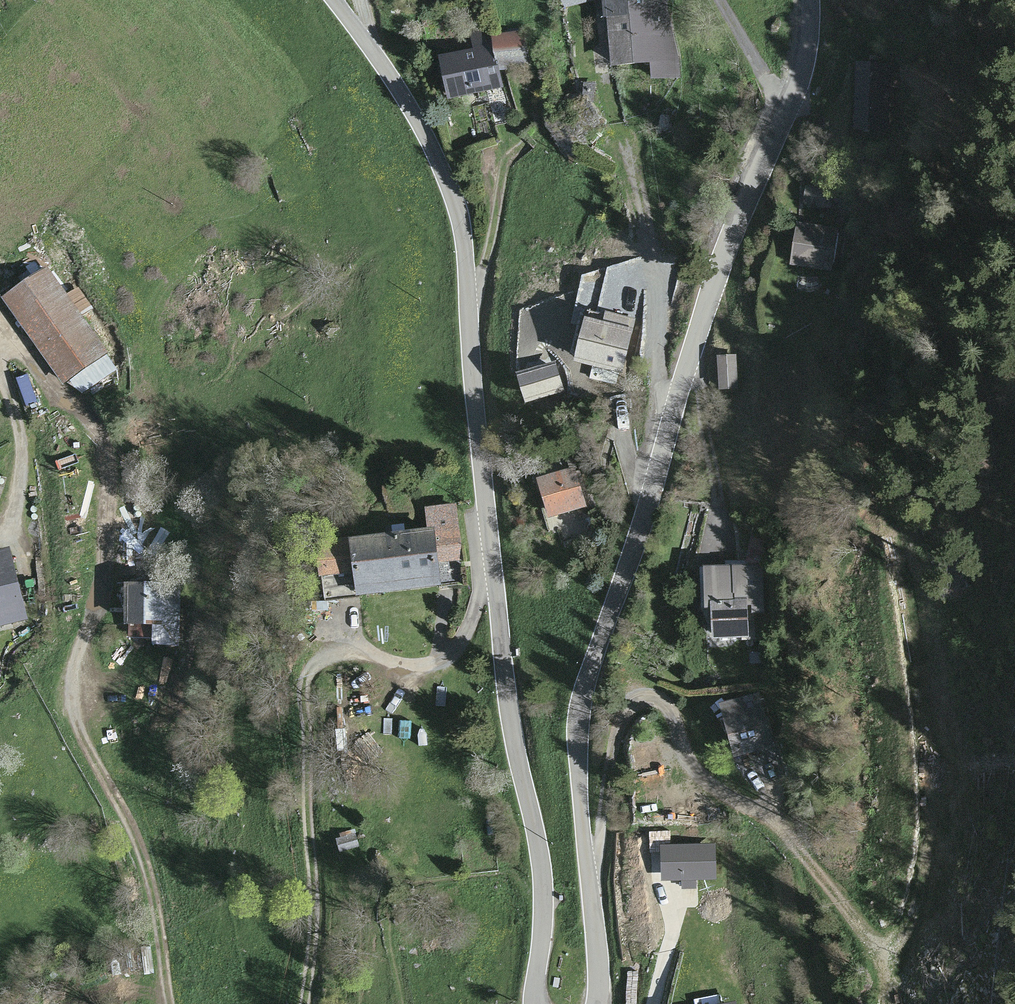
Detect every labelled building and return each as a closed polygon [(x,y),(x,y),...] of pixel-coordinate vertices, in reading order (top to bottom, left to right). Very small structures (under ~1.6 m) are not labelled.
[(590,0),(559,0),(563,14),(592,5),(590,0)] [(610,72),(648,68),(650,84),(677,81),(670,0),(604,0),(610,72)] [(494,51),(440,60),(447,103),(503,94),(499,74),(529,69),(523,36),(492,41),(494,51)] [(888,115),(890,59),(858,58),(856,114),(888,115)] [(839,234),(798,226),(790,269),(831,277),(839,234)] [(117,376),(47,274),(5,302),(64,389),(71,384),(82,399),(117,376)] [(584,320),(576,362),(627,372),(635,330),(584,320)] [(736,359),(718,360),(719,393),(737,392),(736,359)] [(526,399),(566,385),(558,361),(518,375),(526,399)] [(585,509),(574,471),(536,483),(547,520),(585,509)] [(463,587),(454,510),(426,513),(429,535),(348,543),(315,547),(318,580),(355,576),(357,598),(463,587)] [(11,553),(0,555),(0,629),(27,623),(11,553)] [(762,567),(700,570),(702,610),(710,610),(711,645),(749,644),(748,611),(764,611),(762,567)] [(178,651),(181,592),(127,589),(125,629),(154,631),(153,650),(178,651)] [(774,750),(760,696),(719,707),(733,761),(774,750)] [(713,844),(660,844),(660,881),(713,881),(713,844)]
